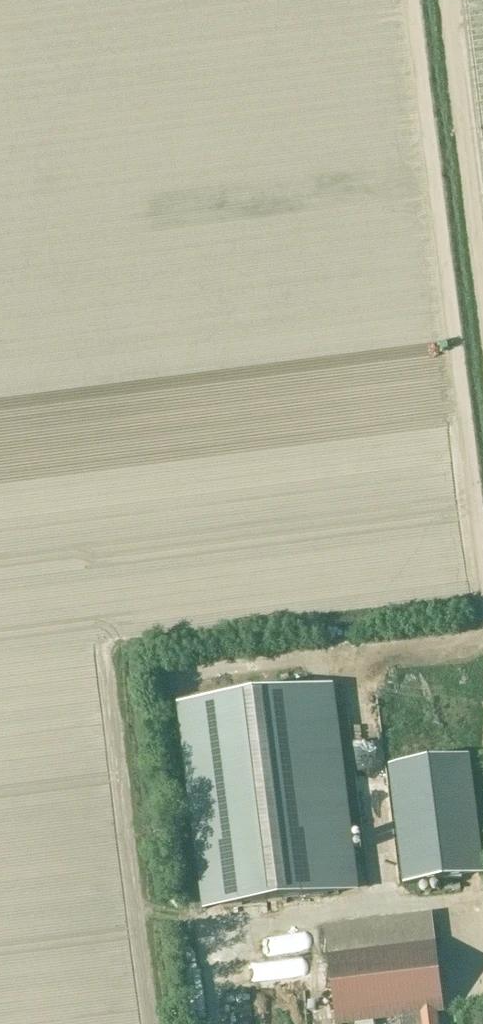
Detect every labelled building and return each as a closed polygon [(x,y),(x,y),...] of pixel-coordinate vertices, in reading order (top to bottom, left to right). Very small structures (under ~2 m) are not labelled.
[(338,893),(313,690),(180,706),(205,910),(338,893)] [(387,766),(402,885),(482,875),(482,874),(469,756),(387,766)] [(325,926),(337,1023),(342,1023),(401,1017),(402,1023),(438,1023),(437,1012),(443,1011),(431,912),(325,926)]
